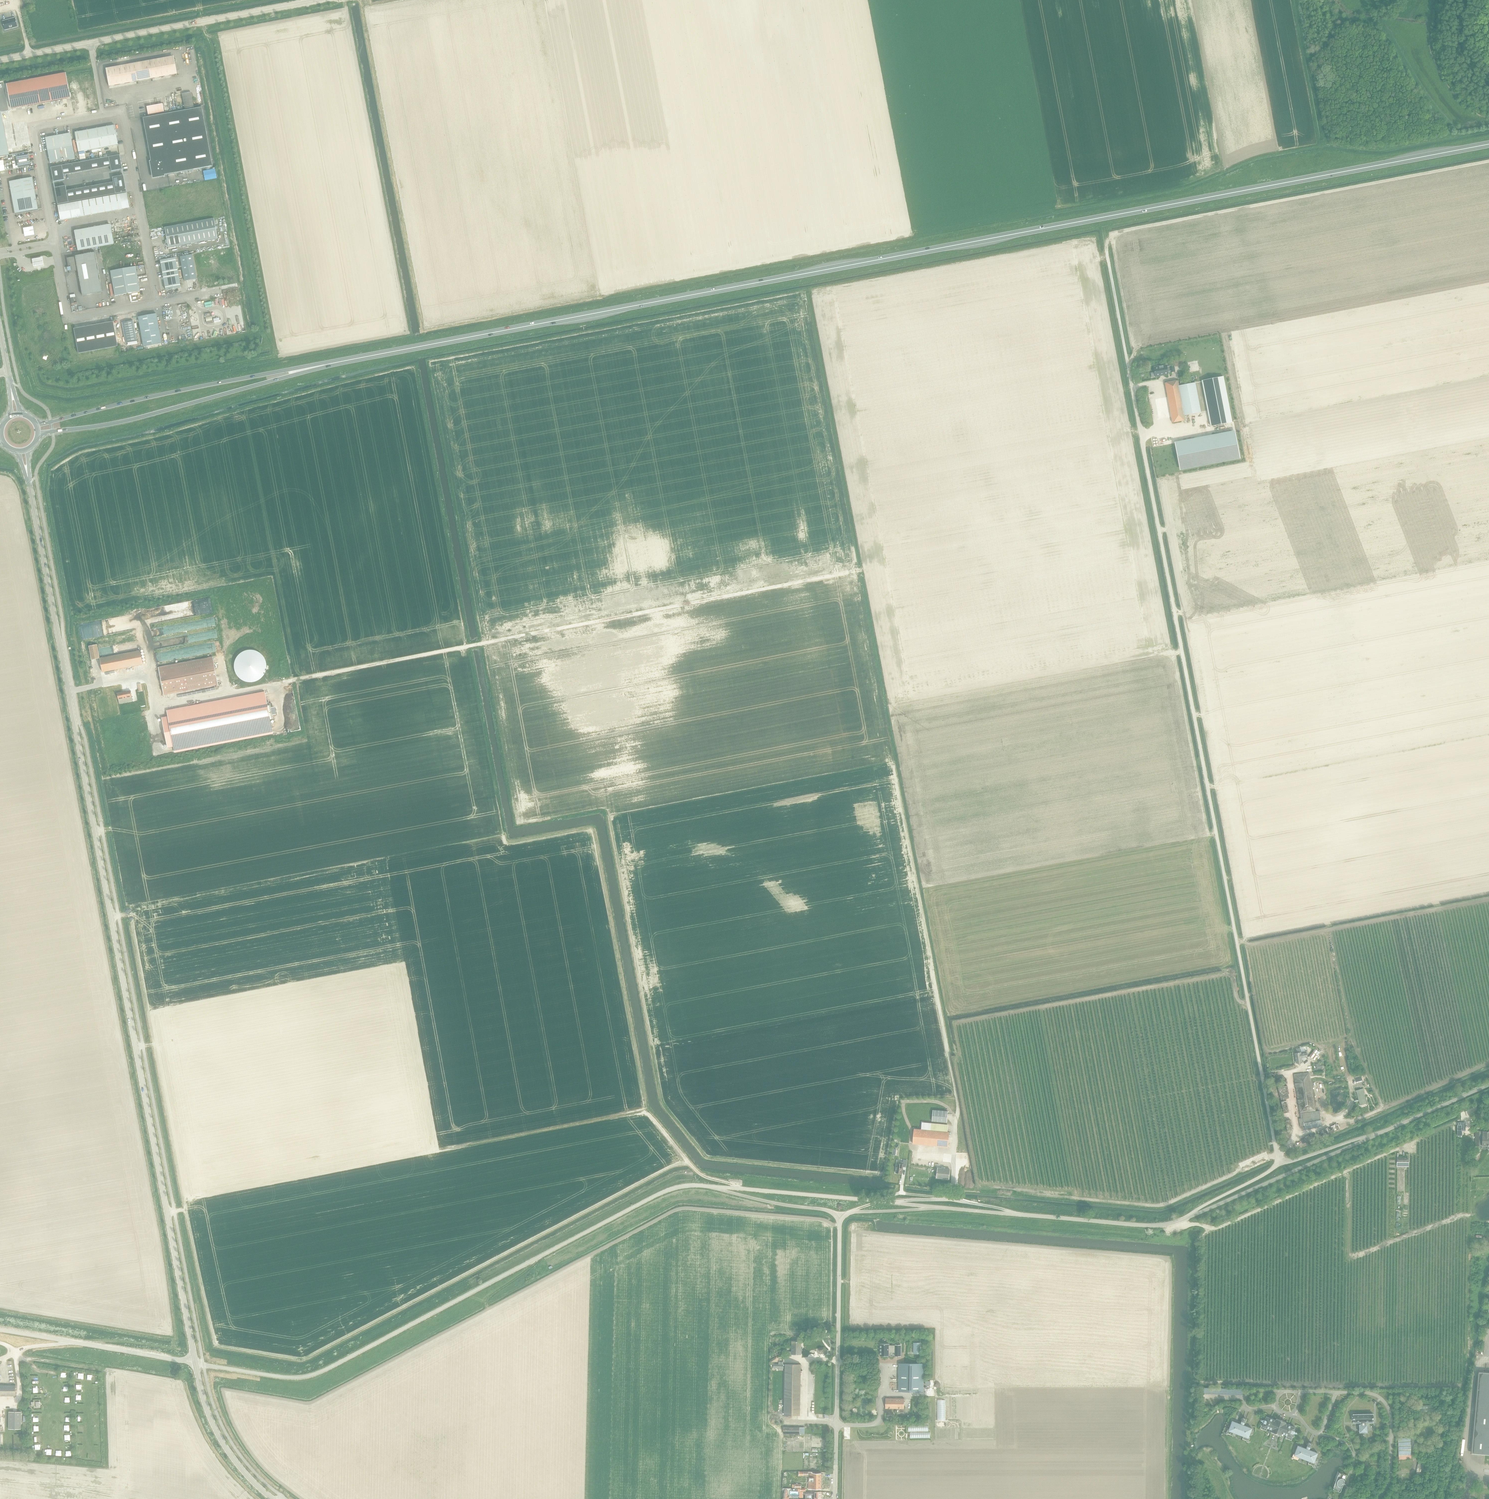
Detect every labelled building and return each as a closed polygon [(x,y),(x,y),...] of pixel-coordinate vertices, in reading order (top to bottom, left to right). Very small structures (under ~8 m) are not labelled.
[(15,18),(2,21),(5,30),(17,26),(15,18)] [(109,86),(170,75),(167,57),(106,68),(109,86)] [(70,97),(66,73),(6,84),(11,109),(70,97)] [(182,93),(185,108),(194,107),(191,92),(182,93)] [(213,166),(202,107),(143,118),(154,177),(213,166)] [(0,111),(0,157),(9,155),(1,111),(0,111)] [(75,132),(78,152),(118,145),(114,125),(75,132)] [(45,138),(50,163),(75,158),(70,133),(45,138)] [(18,167),(30,165),(28,155),(16,157),(18,167)] [(51,168),(53,182),(64,180),(64,175),(110,166),(111,171),(122,169),(120,155),(51,168)] [(126,192),(123,175),(112,177),(113,182),(66,191),(65,186),(54,188),(57,204),(126,192)] [(38,209),(32,177),(9,181),(12,197),(12,200),(15,213),(38,209)] [(58,205),(60,220),(129,208),(127,193),(58,205)] [(214,219),(165,228),(168,247),(218,238),(214,219)] [(110,224),(74,231),(78,250),(114,244),(110,224)] [(95,252),(75,256),(67,258),(67,257),(66,257),(68,267),(67,267),(68,271),(69,271),(69,273),(69,272),(78,271),(82,296),(102,292),(95,252)] [(192,255),(180,257),(184,281),(197,279),(192,255)] [(42,258),(33,260),(34,266),(43,265),(42,258)] [(181,287),(175,258),(160,260),(166,290),(181,287)] [(115,296),(140,291),(135,266),(110,271),(115,296)] [(138,317),(143,346),(161,343),(156,313),(138,317)] [(118,346),(113,321),(74,329),(78,353),(118,346)] [(136,340),(133,321),(122,323),(126,342),(136,340)] [(1153,368),(1155,377),(1167,375),(1167,373),(1170,372),(1170,373),(1174,372),(1173,365),(1169,366),(1166,367),(1166,366),(1153,368)] [(1210,426),(1232,421),(1223,377),(1202,381),(1210,426)] [(1165,382),(1172,423),(1185,420),(1184,416),(1201,413),(1195,383),(1178,386),(1177,380),(1165,382)] [(1234,432),(1176,443),(1181,469),(1239,458),(1234,432)] [(216,614),(192,617),(192,624),(216,621),(216,614)] [(97,645),(89,646),(91,660),(99,658),(97,645)] [(233,663),(233,665),(233,666),(233,668),(234,670),(234,672),(236,674),(237,675),(238,677),(240,679),(242,680),(244,680),(246,681),(249,682),(251,682),(253,681),(255,681),(257,680),(259,679),(260,678),(262,677),(263,675),(264,674),(265,673),(265,671),(266,670),(266,668),(267,667),(267,665),(267,663),(267,662),(266,660),(266,659),(265,658),(265,657),(264,656),(264,654),(263,654),(262,653),(261,652),(259,650),(258,650),(257,649),(255,648),(254,648),(252,648),(251,648),(249,648),(248,648),(246,648),(245,648),(243,649),(242,649),(241,650),(240,651),(239,651),(238,652),(237,653),(237,654),(236,655),(235,656),(235,657),(234,658),(234,659),(233,660),(233,661),(233,662),(233,663)] [(100,658),(103,672),(143,664),(140,650),(100,658)] [(213,657),(158,667),(163,695),(218,684),(213,657)] [(118,699),(119,704),(132,701),(131,691),(117,693),(118,699)] [(167,717),(161,718),(167,748),(173,747),(174,752),(271,733),(265,693),(167,712),(167,717)] [(1300,1052),(1300,1049),(1300,1048),(1296,1049),(1297,1053),(1295,1054),(1296,1063),(1301,1062),(1301,1060),(1305,1060),(1305,1057),(1307,1057),(1306,1051),(1300,1052)] [(158,1054),(162,1053),(163,1058),(166,1057),(164,1049),(157,1050),(158,1054)] [(1315,1049),(1309,1056),(1315,1060),(1317,1057),(1317,1058),(1317,1057),(1318,1056),(1315,1054),(1318,1051),(1315,1049)] [(1294,1075),(1299,1113),(1314,1111),(1309,1072),(1294,1075)] [(1367,1103),(1363,1088),(1356,1090),(1360,1105),(1367,1103)] [(933,1110),(932,1122),(947,1123),(948,1111),(933,1110)] [(1305,1129),(1322,1125),(1319,1110),(1302,1113),(1303,1118),(1298,1119),(1300,1124),(1301,1124),(1302,1124),(1300,1125),(1300,1127),(1304,1126),(1305,1129)] [(914,1129),(913,1144),(948,1147),(949,1132),(947,1132),(947,1125),(922,1122),(921,1129),(914,1129)] [(1476,1131),(1475,1146),(1487,1146),(1487,1148),(1488,1148),(1488,1131),(1476,1131)] [(897,1163),(896,1173),(902,1173),(903,1167),(906,1167),(907,1161),(903,1160),(903,1162),(900,1161),(900,1164),(897,1163)] [(937,1178),(949,1179),(950,1169),(945,1169),(945,1167),(942,1167),(942,1168),(938,1168),(937,1178)] [(802,1341),(792,1341),(792,1354),(801,1354),(802,1341)] [(889,1344),(880,1344),(880,1356),(888,1356),(889,1352),(895,1352),(895,1354),(895,1356),(901,1356),(901,1354),(901,1345),(895,1345),(895,1346),(889,1345),(889,1344)] [(923,1364),(899,1363),(899,1391),(923,1391),(923,1364)] [(800,1415),(801,1364),(786,1364),(785,1414),(800,1415)] [(1479,1372),(1471,1453),(1488,1454),(1488,1373),(1479,1372)] [(0,1385),(0,1395),(15,1395),(15,1385),(0,1385)] [(904,1398),(885,1398),(885,1408),(904,1409),(904,1398)] [(21,1412),(9,1411),(8,1429),(21,1429),(21,1412)] [(1373,1422),(1373,1414),(1368,1414),(1367,1414),(1366,1414),(1364,1414),(1363,1414),(1362,1414),(1359,1414),(1358,1414),(1357,1414),(1353,1414),(1353,1422),(1355,1422),(1356,1422),(1357,1422),(1361,1422),(1361,1425),(1360,1425),(1360,1427),(1359,1428),(1360,1430),(1360,1432),(1361,1432),(1363,1432),(1365,1432),(1367,1432),(1367,1430),(1367,1428),(1367,1426),(1367,1425),(1366,1425),(1366,1422),(1369,1422),(1370,1422),(1371,1422),(1373,1422)] [(1276,1418),(1276,1420),(1266,1416),(1262,1426),(1291,1437),(1295,1427),(1285,1424),(1286,1422),(1276,1418)] [(1245,1422),(1246,1419),(1243,1417),(1242,1421),(1240,1424),(1232,1421),(1228,1430),(1248,1438),(1252,1428),(1244,1425),(1245,1422)] [(915,1432),(915,1439),(933,1439),(933,1433),(930,1433),(930,1426),(912,1426),(912,1432),(915,1432)] [(1410,1438),(1398,1438),(1398,1455),(1411,1455),(1410,1438)] [(1308,1442),(1307,1445),(1306,1449),(1298,1445),(1294,1455),(1314,1463),(1318,1453),(1309,1450),(1310,1447),(1312,1443),(1308,1442)] [(812,1472),(809,1472),(809,1476),(809,1477),(809,1489),(812,1489),(821,1489),(821,1473),(812,1473),(812,1472)] [(1346,1475),(1340,1473),(1334,1489),(1340,1492),(1346,1475)] [(805,1491),(805,1489),(800,1489),(800,1491),(799,1497),(803,1498),(807,1498),(817,1498),(821,1498),(821,1492),(814,1492),(805,1491)]
